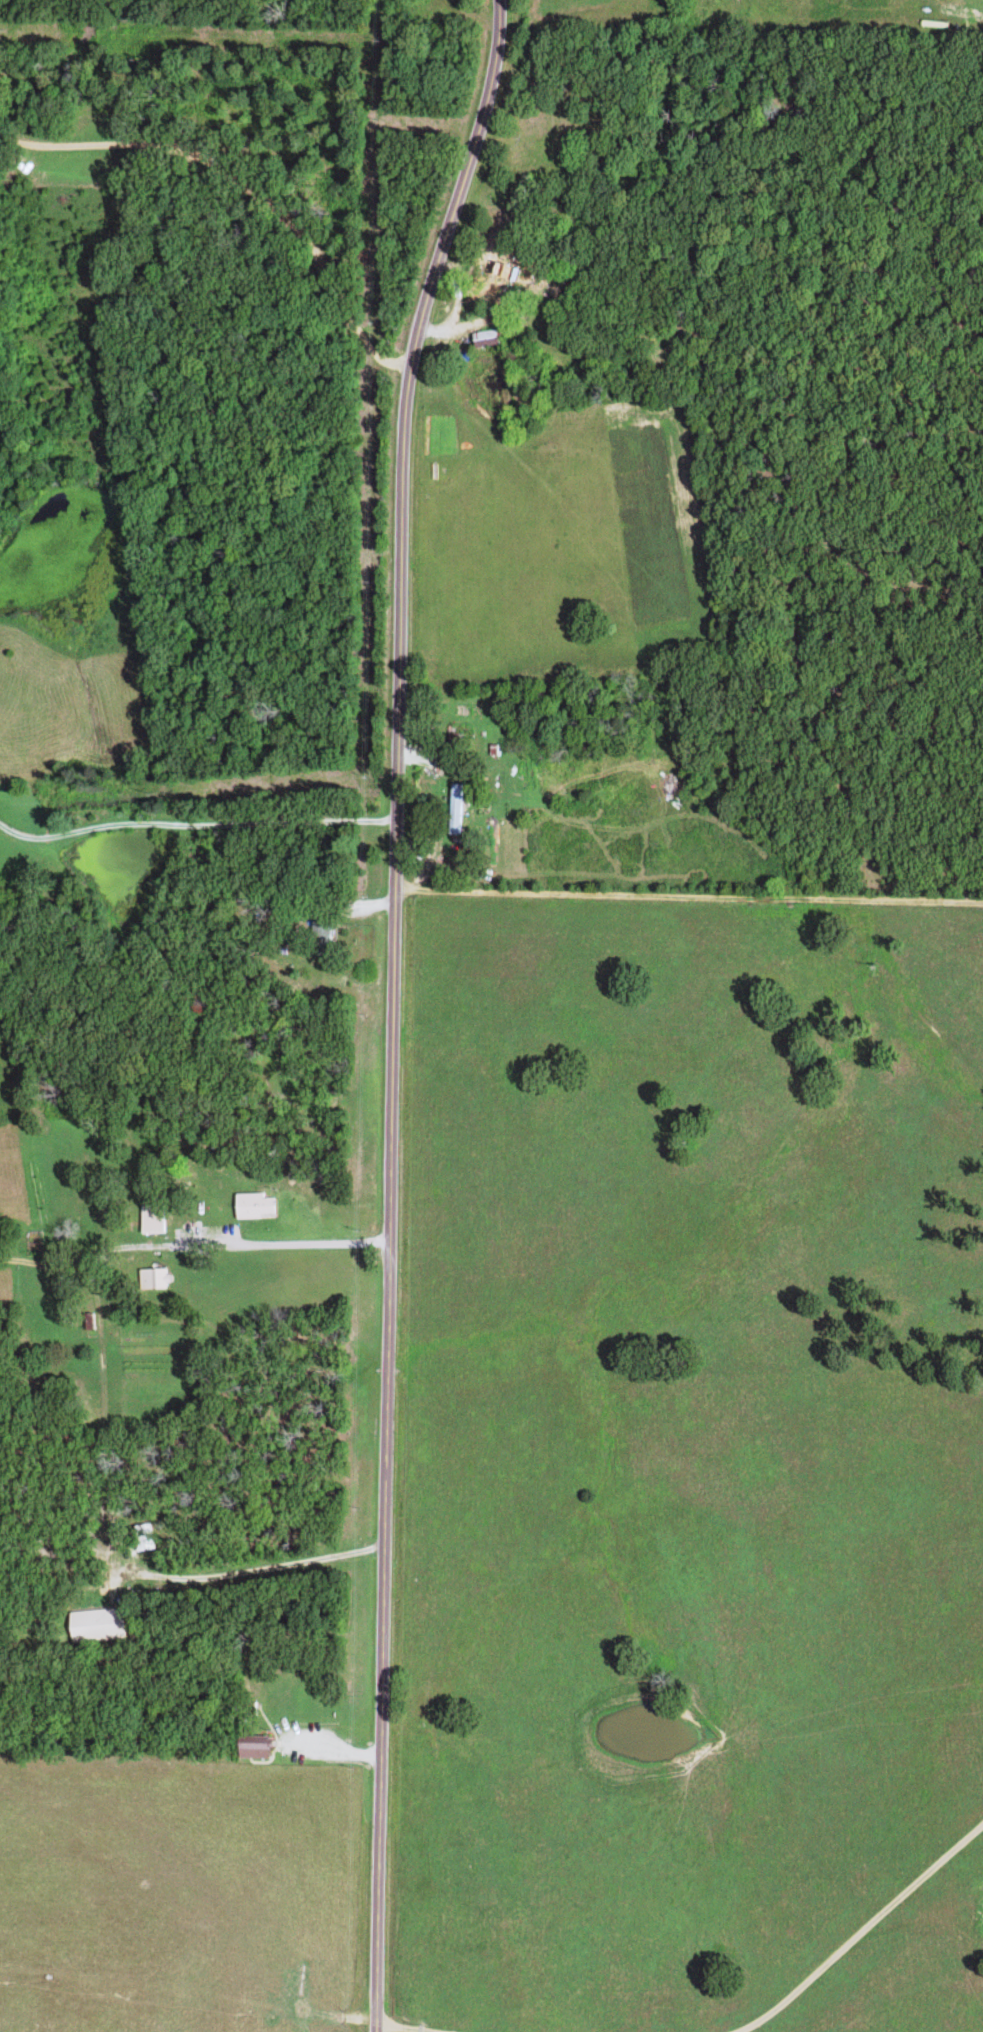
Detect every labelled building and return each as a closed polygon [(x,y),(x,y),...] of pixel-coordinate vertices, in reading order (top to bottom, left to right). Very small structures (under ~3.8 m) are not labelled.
[(503,344),(501,329),(476,333),(479,347),(503,344)] [(466,834),(468,784),(456,784),(454,834),(466,834)] [(241,1193),(242,1217),(280,1215),(279,1196),(270,1197),(270,1192),(241,1193)] [(173,1267),(145,1268),(145,1288),(173,1287),(173,1267)]
